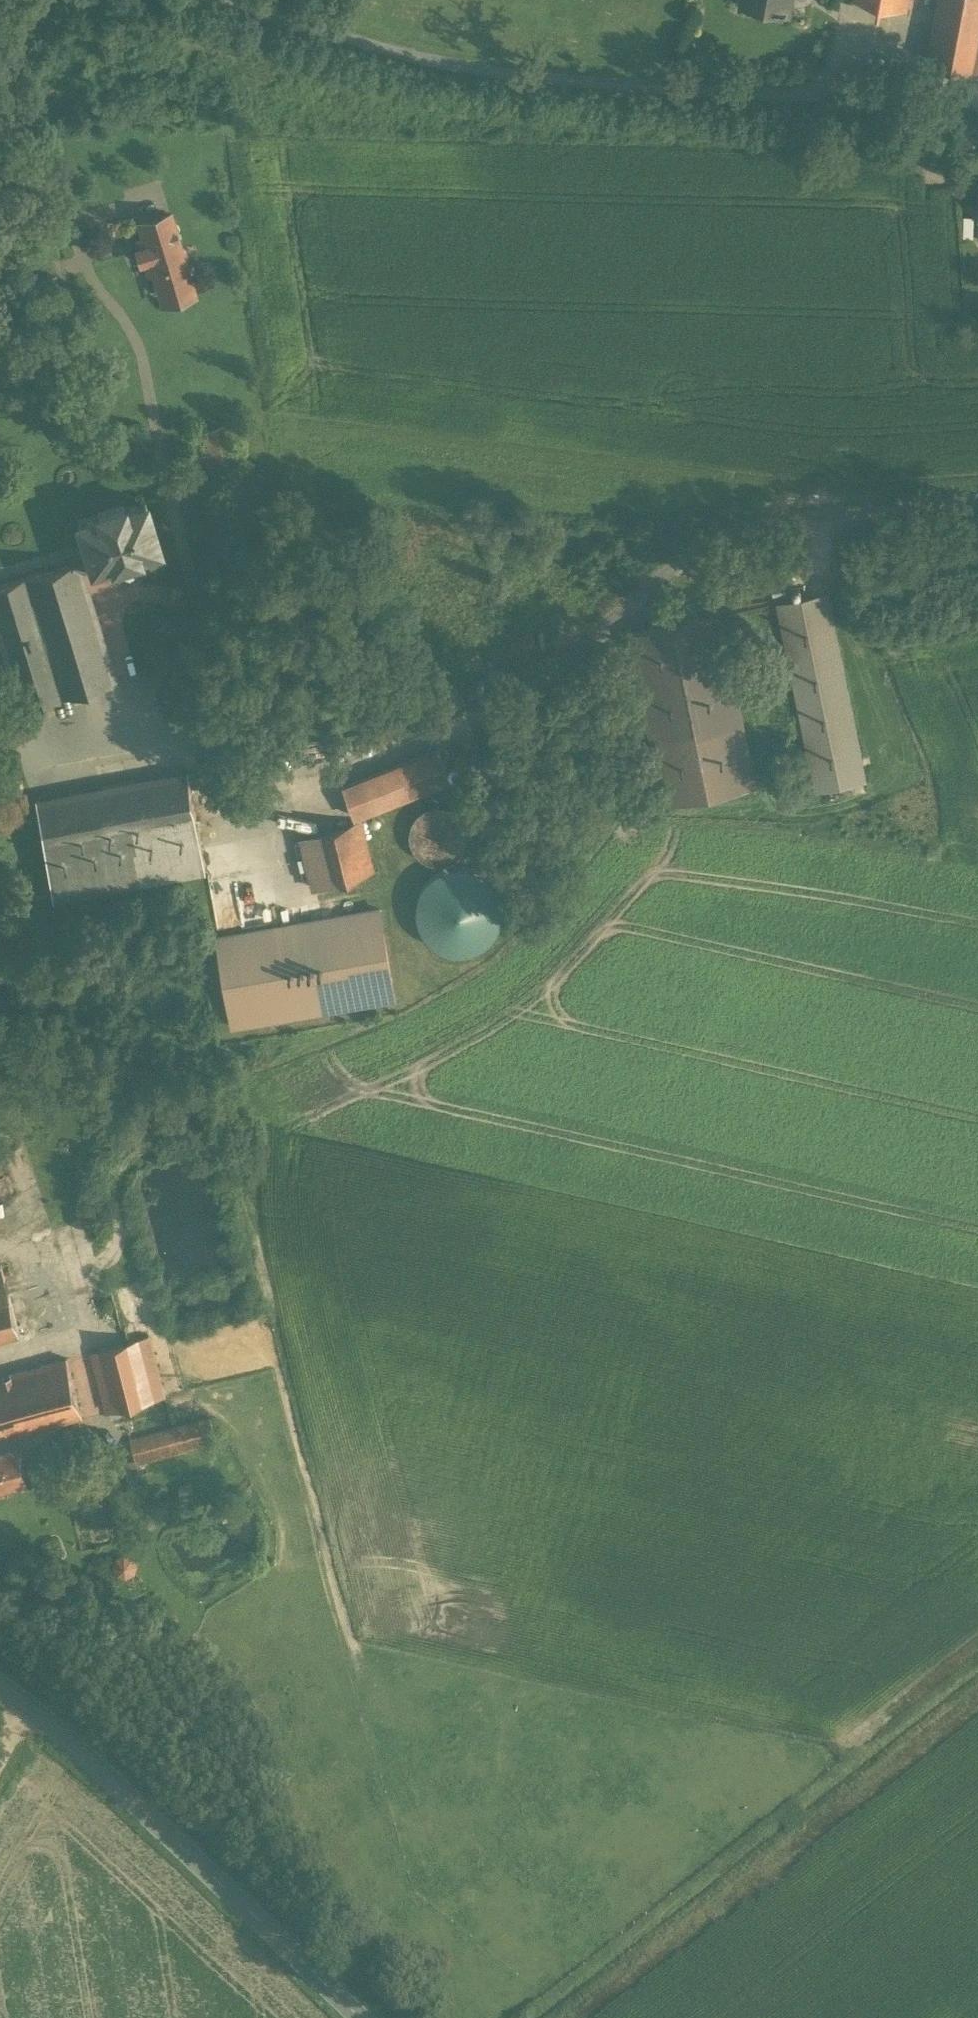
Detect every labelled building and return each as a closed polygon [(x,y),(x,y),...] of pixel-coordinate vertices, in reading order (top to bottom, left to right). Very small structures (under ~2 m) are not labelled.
[(746,3),(789,11),(791,0),(746,0),(746,3)] [(928,58),(977,67),(977,0),(939,0),(928,58)] [(169,211),(138,221),(143,236),(146,244),(142,245),(136,247),(140,260),(145,259),(148,270),(153,269),(159,288),(184,280),(179,265),(184,264),(188,263),(182,246),(180,247),(169,211)] [(179,265),(184,280),(159,288),(162,301),(193,292),(184,264),(179,265)] [(204,426),(208,452),(200,453),(203,476),(238,471),(230,421),(204,426)] [(96,513),(75,519),(86,556),(77,559),(80,568),(89,566),(90,567),(158,547),(144,499),(123,505),(122,501),(95,509),(96,513)] [(80,568),(77,559),(0,582),(0,635),(21,705),(113,677),(80,568)] [(827,592),(778,602),(816,786),(865,776),(827,592)] [(742,719),(720,614),(631,633),(653,737),(742,719)] [(742,719),(653,737),(666,800),(755,781),(742,719)] [(340,734),(277,746),(283,779),(346,768),(340,734)] [(438,747),(344,785),(356,814),(449,777),(438,747)] [(188,772),(34,799),(49,883),(52,896),(194,871),(205,869),(188,772)] [(454,809),(444,805),(434,805),(424,808),(416,815),(411,825),(410,835),(413,845),(419,854),(428,860),(438,862),(448,860),(457,855),(464,846),(467,836),(466,826),(462,816),(454,809)] [(360,821),(301,836),(315,886),(373,870),(360,821)] [(481,870),(472,866),(462,865),(452,866),(442,869),(434,874),(427,880),(421,889),(418,898),(417,908),(418,918),(422,927),(427,935),(435,942),(443,947),(453,950),(463,950),(473,948),(482,944),(490,938),(496,931),(500,922),(502,912),(502,902),(500,892),(495,884),(489,876),(481,870)] [(380,907),(217,936),(233,1024),(396,995),(380,907)] [(0,1263),(0,1338),(21,1332),(1,1263),(0,1263)] [(149,1334),(91,1350),(107,1407),(164,1392),(149,1334)] [(0,1374),(0,1425),(6,1424),(9,1434),(83,1413),(67,1356),(0,1374)] [(210,1415),(130,1437),(136,1459),(216,1437),(210,1415)] [(0,1444),(0,1483),(28,1475),(19,1439),(0,1444)] [(140,1573),(145,1556),(125,1550),(120,1567),(140,1573)]
